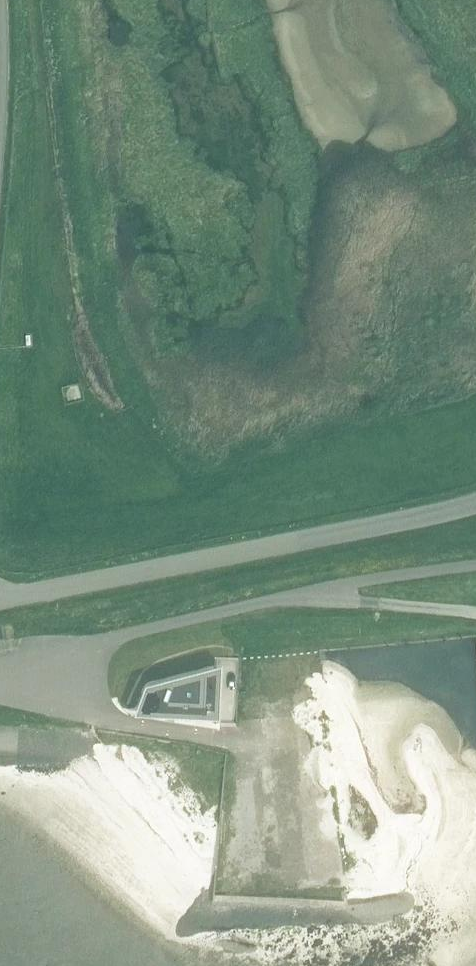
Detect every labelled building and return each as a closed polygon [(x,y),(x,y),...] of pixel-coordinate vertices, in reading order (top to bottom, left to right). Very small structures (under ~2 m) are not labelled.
[(146,686),(134,716),(220,721),(223,666),(146,686)] [(233,769),(241,838),(263,836),(254,766),(233,769)] [(161,865),(174,873),(169,880),(187,892),(203,870),(173,849),(161,865)]
